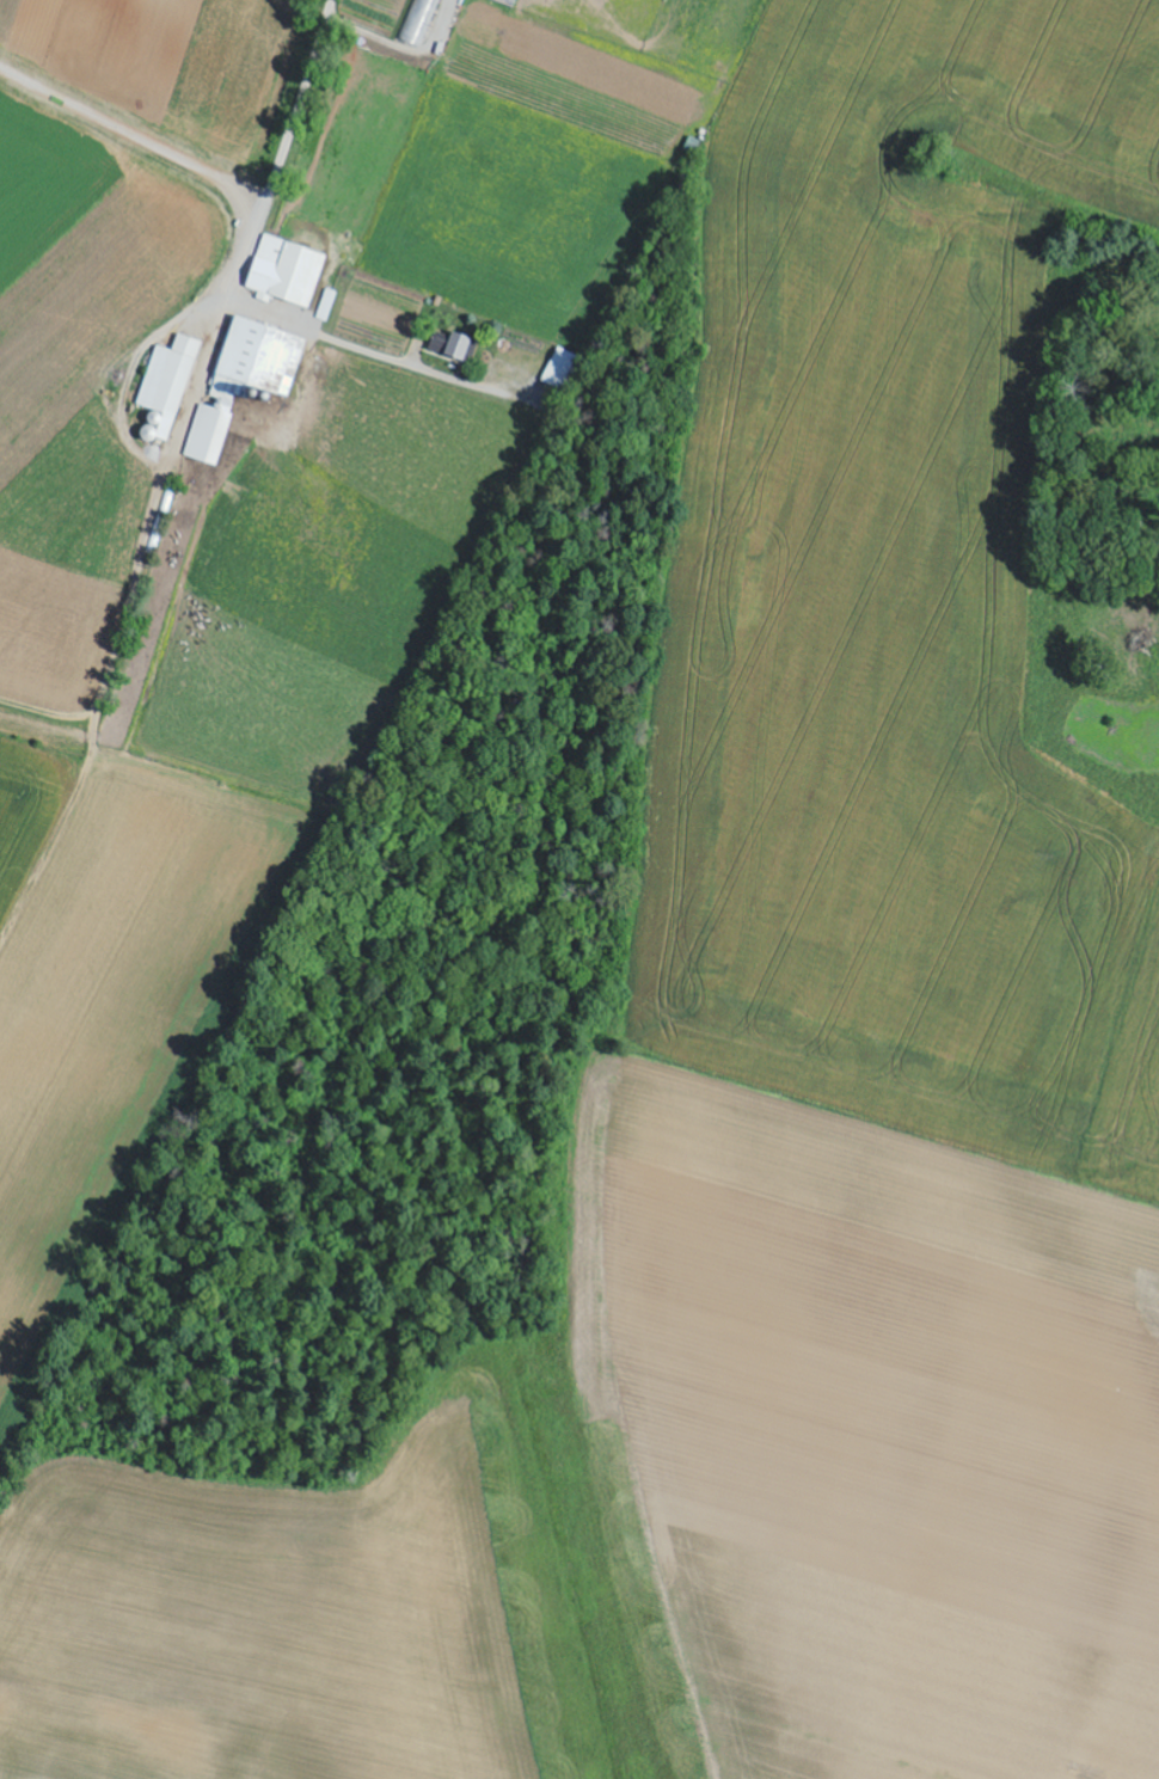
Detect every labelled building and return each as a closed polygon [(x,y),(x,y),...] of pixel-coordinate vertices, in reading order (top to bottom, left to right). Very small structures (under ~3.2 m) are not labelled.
[(422,46),(440,0),(416,0),(401,38),(422,46)] [(309,309),(326,253),(263,234),(247,288),(258,292),(256,300),(269,304),(271,297),(309,309)] [(307,336),(234,316),(209,403),(200,400),(185,457),(217,466),(241,381),(290,395),(307,336)] [(478,339),(453,331),(445,355),(471,363),(478,339)] [(168,444),(201,341),(178,334),(172,351),(156,345),(137,405),(151,410),(143,436),(168,444)] [(429,349),(440,353),(445,340),(434,336),(429,349)] [(579,355),(556,347),(542,383),(565,391),(579,355)]
